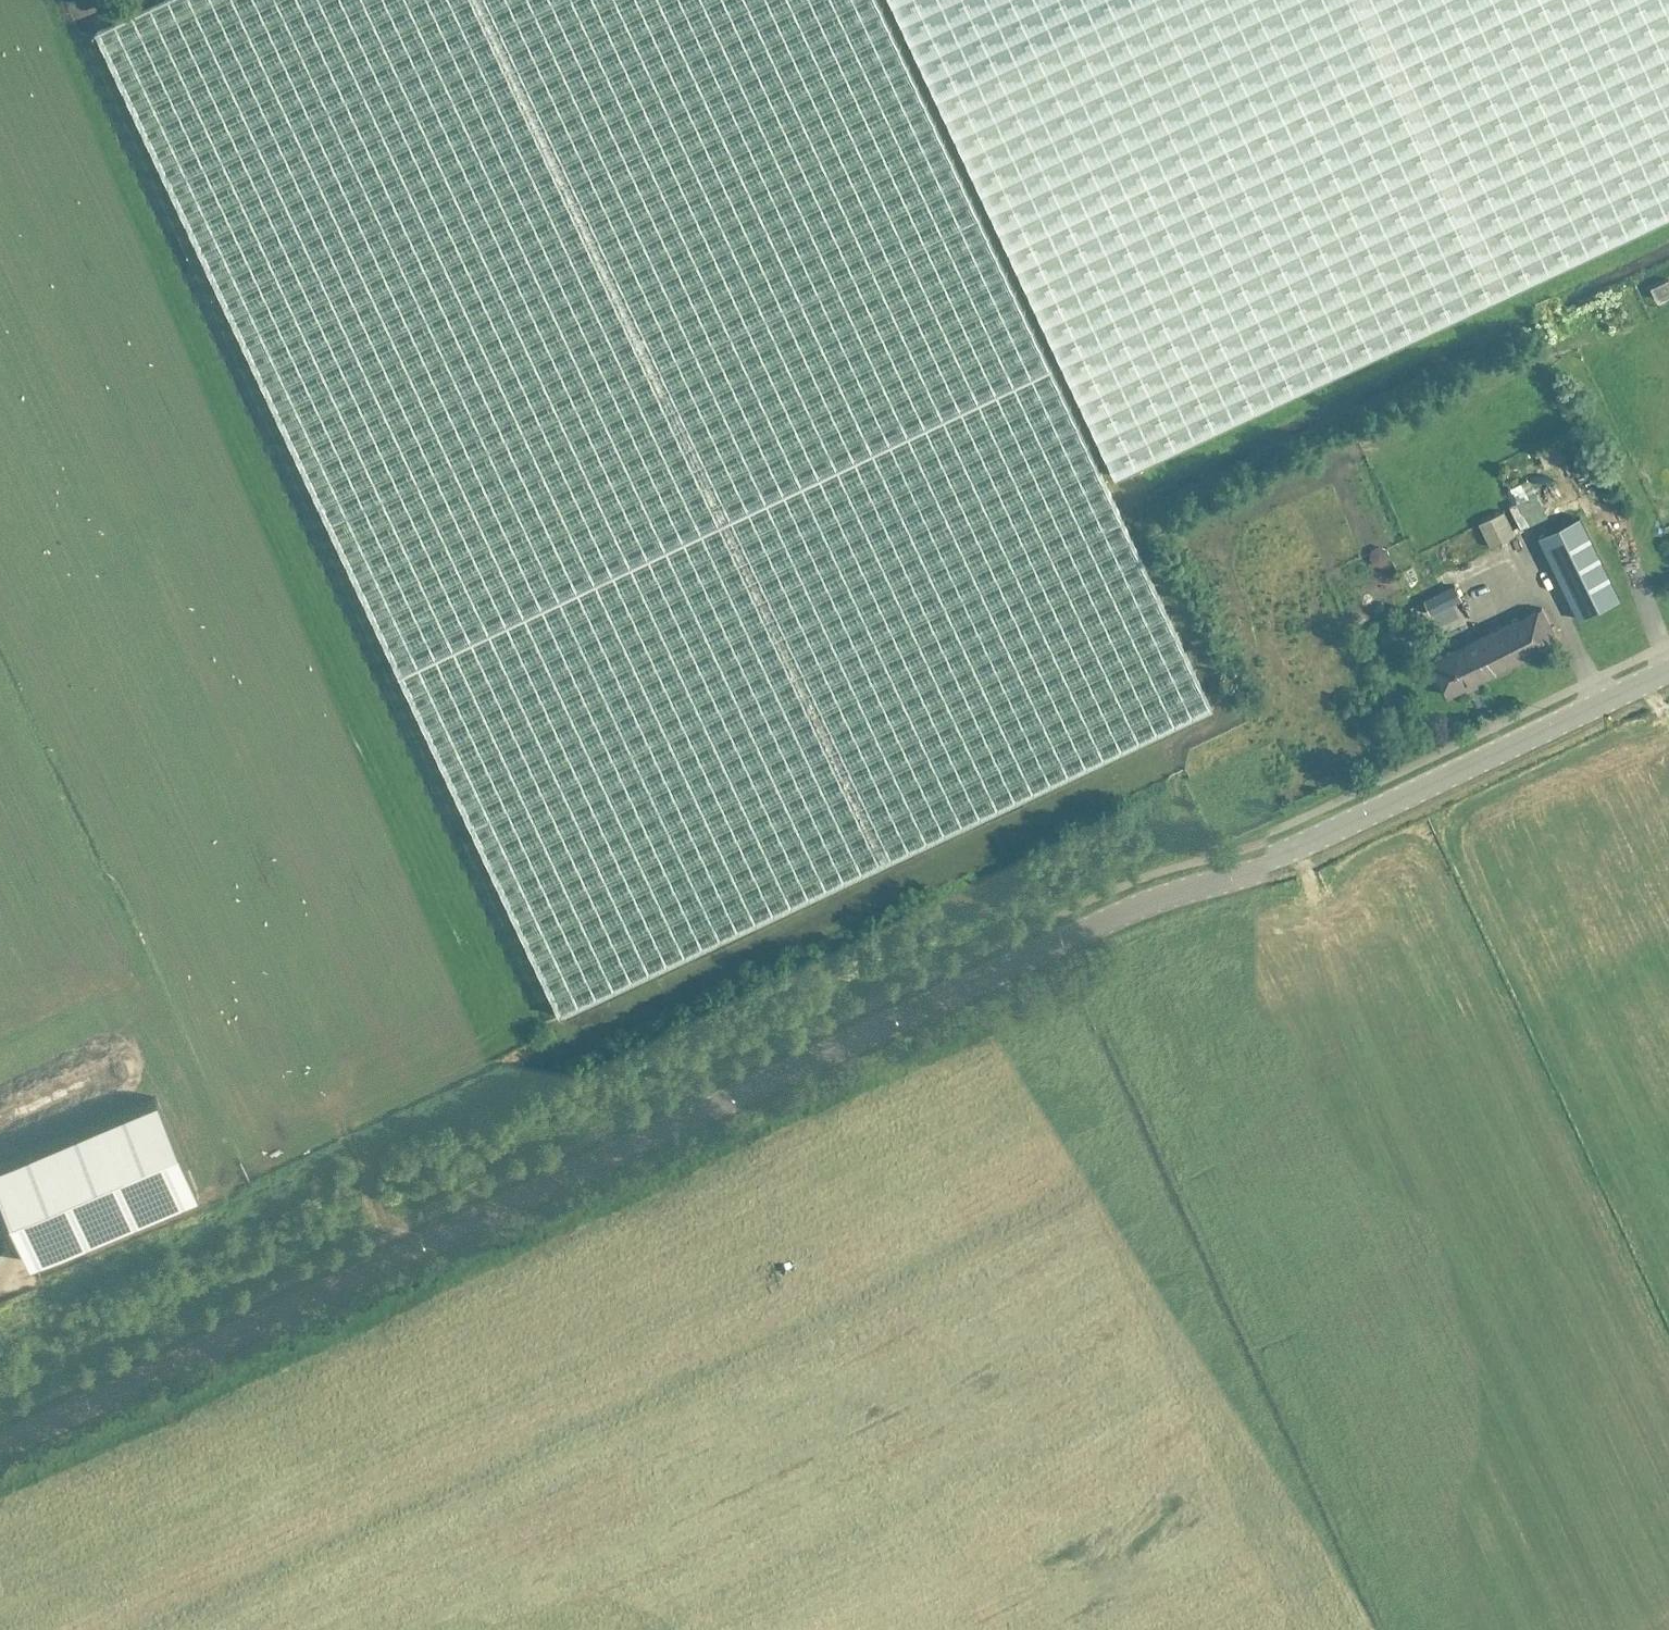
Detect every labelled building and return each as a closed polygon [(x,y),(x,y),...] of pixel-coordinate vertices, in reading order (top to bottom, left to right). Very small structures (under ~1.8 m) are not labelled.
[(1050,368),(877,0),(162,0),(96,31),(399,675),(560,1016),(1211,709),(1050,368)] [(1114,486),(1668,218),(1668,0),(885,0),(1114,486)] [(1668,278),(1650,287),(1655,299),(1668,292),(1668,280),(1668,278)] [(1502,499),(1524,491),(1519,473),(1496,481),(1502,499)] [(1468,545),(1509,525),(1498,503),(1457,523),(1468,545)] [(1579,517),(1538,537),(1578,619),(1619,599),(1579,517)] [(1369,557),(1373,565),(1380,567),(1387,563),(1390,556),(1387,550),(1379,547),(1372,550),(1369,557)] [(1460,598),(1453,584),(1422,599),(1428,613),(1460,598)] [(1541,608),(1431,660),(1448,696),(1558,644),(1541,608)] [(198,1182),(158,1087),(0,1154),(0,1183),(30,1253),(198,1182)]
